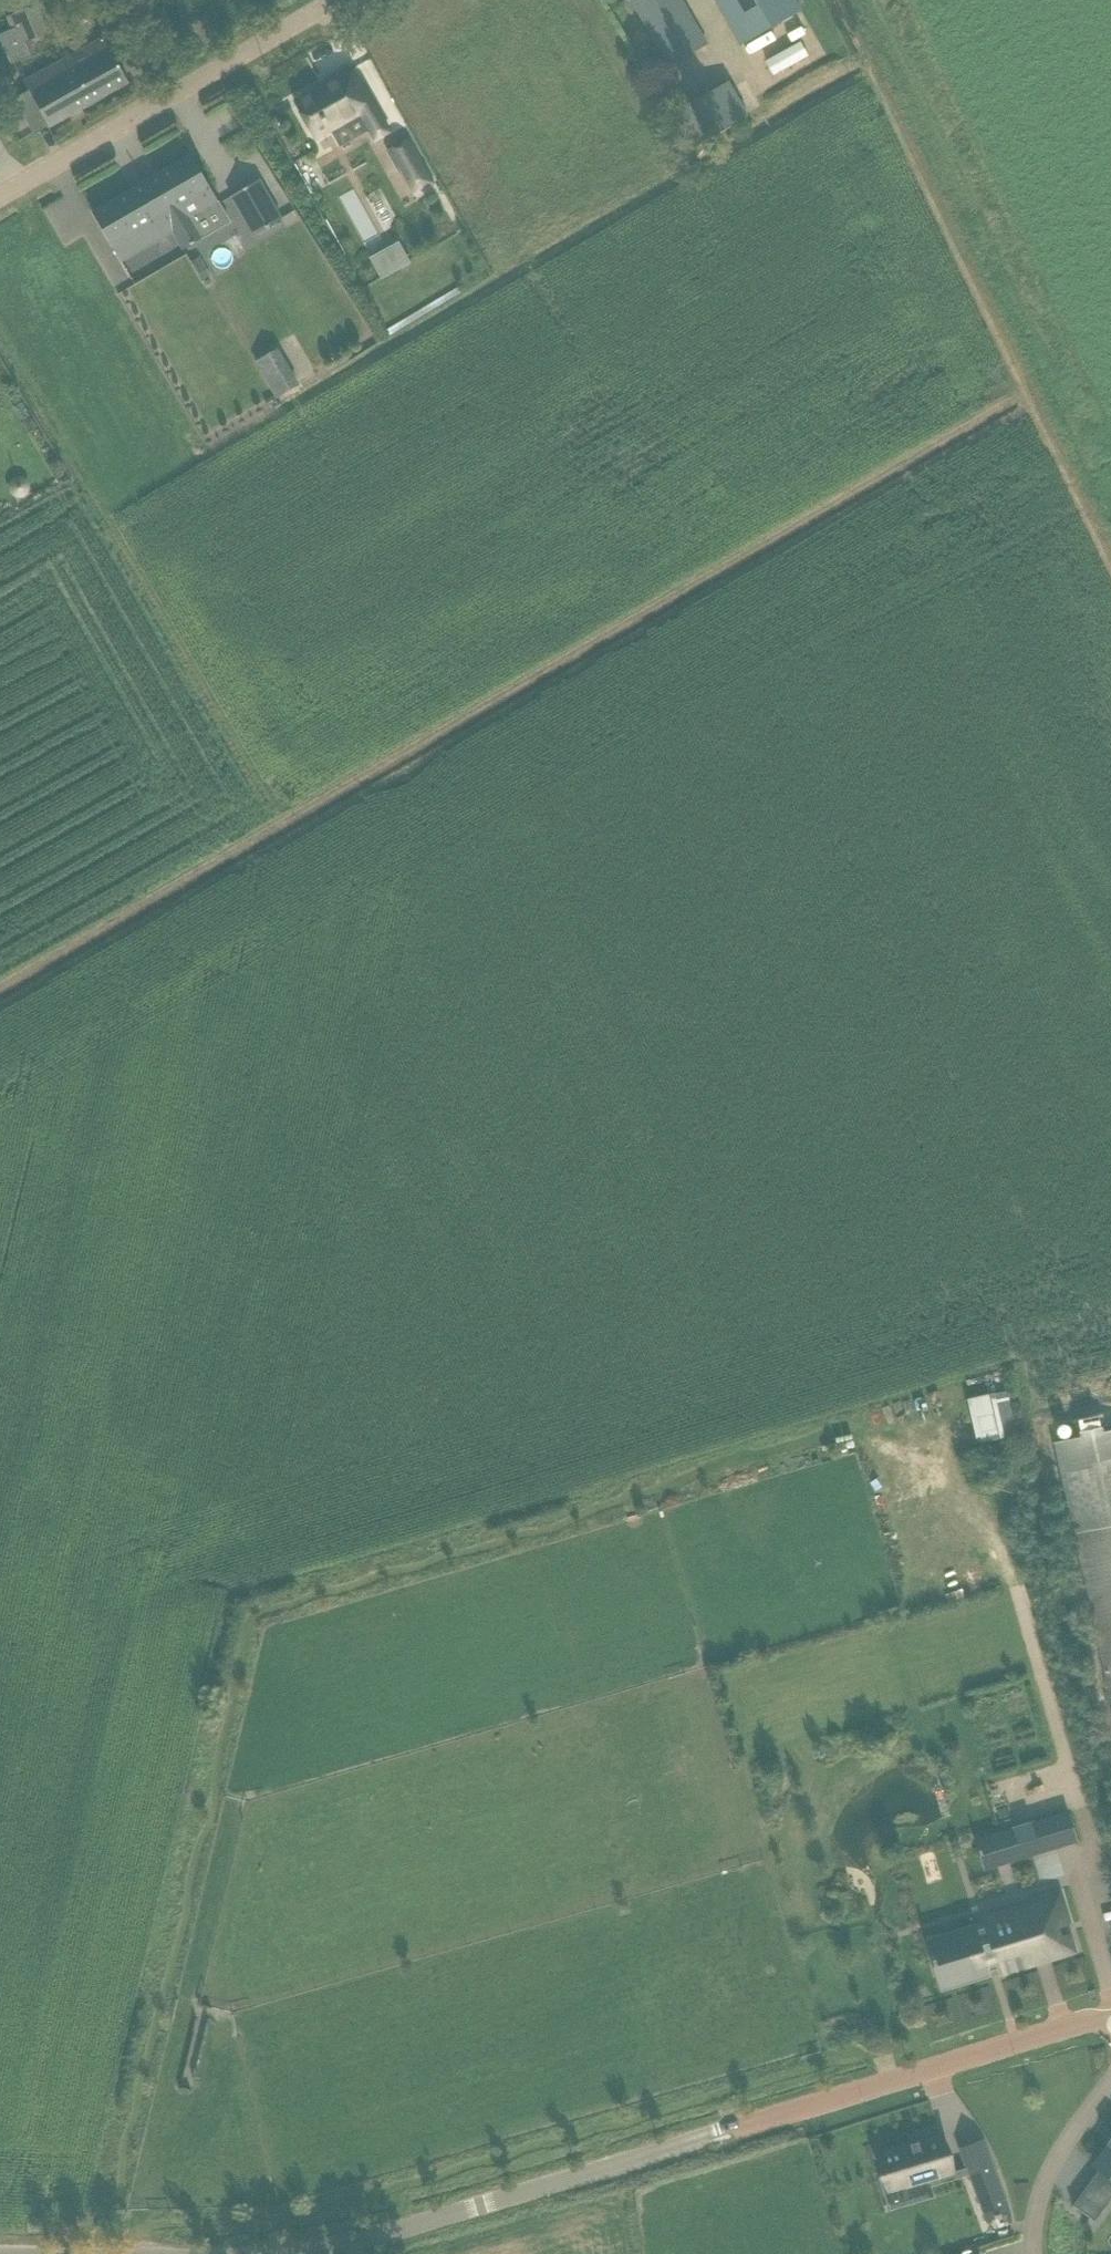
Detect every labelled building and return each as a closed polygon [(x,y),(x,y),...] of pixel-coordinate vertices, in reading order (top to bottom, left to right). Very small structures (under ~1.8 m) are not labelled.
[(669,66),(707,45),(681,0),(631,0),(669,66)] [(743,48),(805,12),(798,0),(715,0),(743,48)] [(0,34),(0,36),(6,50),(9,48),(22,42),(56,28),(45,2),(8,18),(13,29),(0,34)] [(408,38),(385,51),(405,85),(424,74),(433,92),(454,81),(443,61),(456,54),(439,24),(409,40),(408,38)] [(17,100),(36,134),(128,83),(104,40),(72,58),(70,54),(62,58),(64,61),(24,83),(30,93),(17,100)] [(775,73),(809,54),(802,41),(767,60),(775,73)] [(322,88),(294,103),(314,139),(330,130),(331,132),(360,116),(374,141),(390,132),(364,84),(361,85),(351,68),(320,85),(322,88)] [(673,113),(693,147),(749,115),(729,81),(673,113)] [(408,139),(388,151),(412,195),(433,184),(408,139)] [(191,156),(142,185),(170,233),(172,232),(183,250),(203,238),(192,220),(219,204),(191,156)] [(244,219),(256,212),(265,229),(282,219),(259,180),(231,197),(244,219)] [(170,233),(142,185),(93,213),(121,262),(123,261),(119,255),(145,240),(149,246),(170,233)] [(356,189),(342,196),(364,241),(378,234),(356,189)] [(404,239),(373,255),(385,277),(416,261),(404,239)] [(256,362),(277,398),(297,386),(276,350),(256,362)] [(1073,1534),(1110,1705),(1110,1433),(1055,1445),(1073,1534)] [(1030,1821),(1030,1820),(1011,1825),(1012,1827),(993,1832),(1004,1869),(1059,1853),(1048,1816),(1030,1821)] [(1074,1951),(1066,1925),(1069,1924),(1060,1893),(1033,1901),(1034,1904),(1015,1910),(1019,1922),(978,1935),(976,1927),(930,1941),(935,1957),(931,1958),(934,1966),(936,1973),(940,1972),(944,1987),(991,1973),(990,1970),(997,1968),(999,1975),(1074,1951)] [(941,2136),(878,2154),(884,2175),(878,2177),(887,2205),(908,2198),(905,2187),(952,2173),(941,2136)] [(1093,2163),(1105,2172),(1104,2173),(1109,2176),(1109,2175),(1110,2176),(1110,2139),(1109,2142),(1107,2141),(1106,2143),(1107,2144),(1093,2163)] [(988,2155),(964,2165),(978,2200),(1002,2190),(988,2155)] [(1073,2204),(1072,2205),(1094,2221),(1095,2220),(1094,2220),(1103,2208),(1082,2193),(1073,2205),(1073,2204)]
